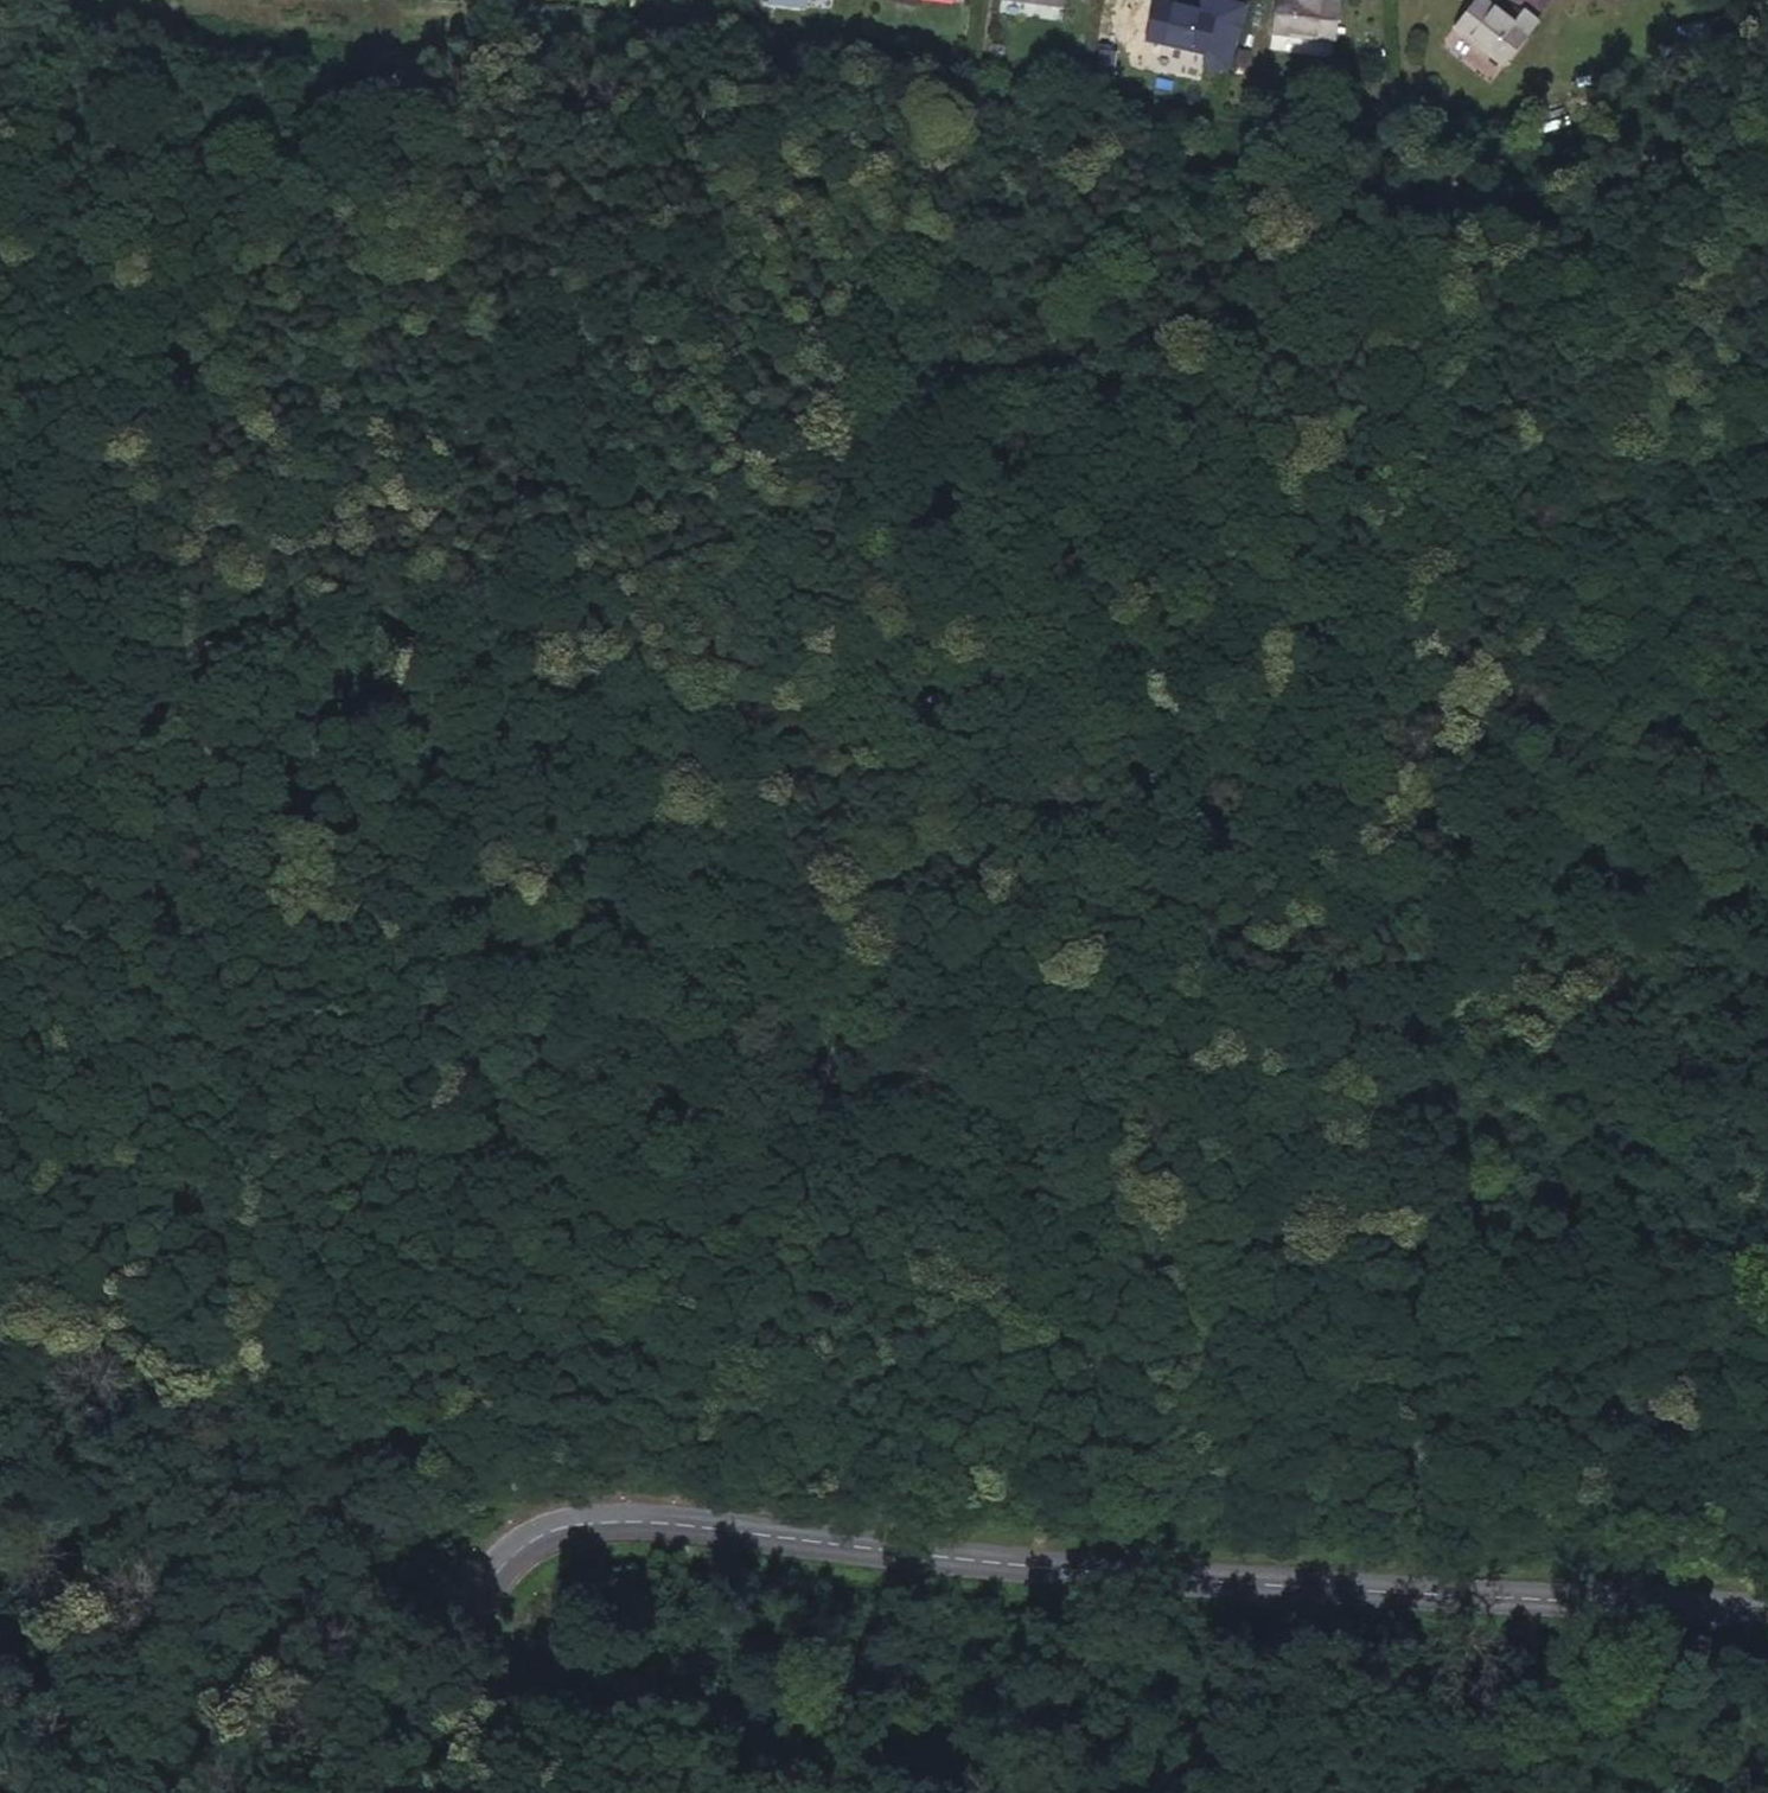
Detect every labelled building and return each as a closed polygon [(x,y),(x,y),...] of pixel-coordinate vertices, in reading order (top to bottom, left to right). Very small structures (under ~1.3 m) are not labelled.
[(1002,11),(1065,19),(1068,0),(1003,0),(1002,11)] [(1216,2),(1210,0),(1197,0),(1193,15),(1155,4),(1144,46),(1200,62),(1197,74),(1229,81),(1241,32),(1210,24),(1216,2)] [(1270,46),(1334,57),(1340,9),(1298,3),(1299,0),(1277,0),(1270,46)] [(1241,32),(1247,9),(1216,2),(1210,24),(1241,32)] [(1511,28),(1478,7),(1456,44),(1514,79),(1543,31),(1520,16),(1511,28)]
